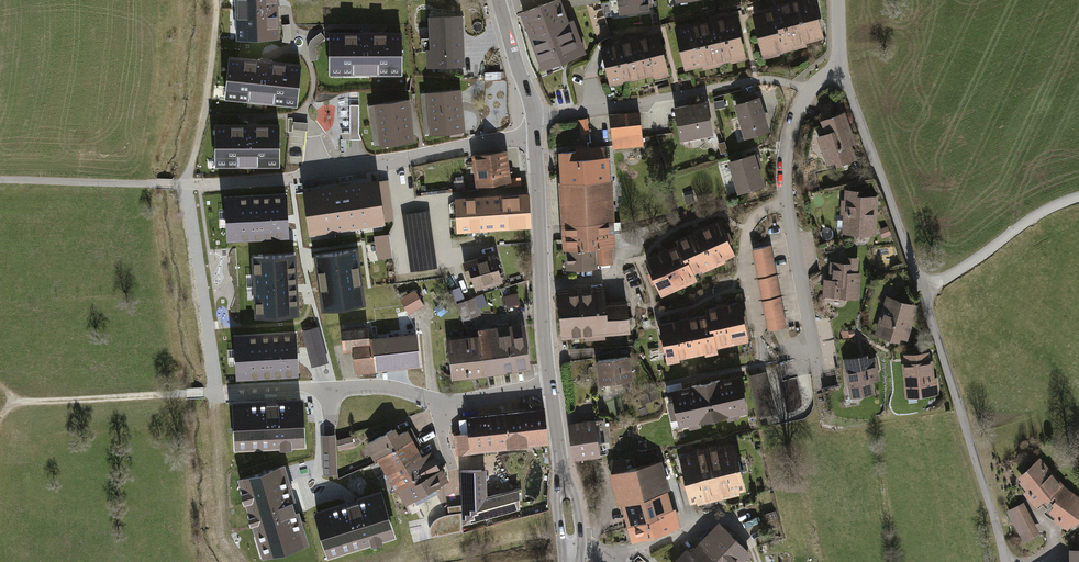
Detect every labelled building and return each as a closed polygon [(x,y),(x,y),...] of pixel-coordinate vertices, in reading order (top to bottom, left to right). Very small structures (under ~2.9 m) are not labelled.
[(237,42),(280,40),(278,0),(235,0),(237,42)] [(520,13),(528,37),(525,37),(537,72),(587,55),(575,19),(568,21),(561,0),(558,0),(520,13)] [(618,14),(648,10),(647,0),(616,0),(618,14)] [(804,44),(824,39),(815,0),(784,0),(773,3),(774,9),(753,14),(764,59),(785,54),(784,51),(804,46),(804,44)] [(612,35),(604,13),(590,18),(599,40),(612,35)] [(737,16),(677,29),(688,74),(747,61),(737,16)] [(464,66),(463,17),(428,17),(429,34),(420,34),(420,53),(429,52),(429,67),(464,66)] [(658,32),(602,46),(611,86),(668,72),(658,32)] [(402,75),(402,34),(329,34),(329,76),(402,75)] [(301,66),(230,59),(226,100),(297,107),(301,66)] [(361,139),(360,90),(350,90),(350,104),(343,104),(343,113),(322,113),(322,128),(343,127),(343,139),(361,139)] [(465,132),(460,90),(427,93),(431,136),(465,132)] [(761,94),(735,102),(746,137),(772,129),(761,94)] [(707,99),(675,106),(682,140),(714,134),(707,99)] [(417,143),(409,101),(376,107),(383,149),(417,143)] [(641,144),(638,110),(608,113),(611,146),(641,144)] [(858,158),(842,112),(819,120),(823,132),(814,135),(826,169),(858,158)] [(580,134),(588,133),(586,119),(578,120),(580,134)] [(294,120),(292,129),(307,132),(309,123),(294,120)] [(280,125),(216,126),(217,169),(281,168),(280,125)] [(606,148),(555,151),(561,249),(564,249),(565,267),(611,264),(610,247),(612,247),(606,148)] [(509,181),(505,150),(470,155),(474,186),(509,181)] [(291,152),(290,160),(301,161),(302,154),(291,152)] [(754,153),(727,161),(737,193),(764,185),(754,153)] [(379,181),(303,193),(310,236),(386,225),(379,181)] [(876,236),(877,196),(858,195),(858,188),(842,188),(842,199),(839,199),(839,214),(842,214),(841,236),(876,236)] [(288,234),(286,195),(229,198),(231,237),(288,234)] [(460,229),(530,224),(528,197),(458,201),(460,229)] [(428,211),(402,215),(410,272),(436,268),(428,211)] [(645,256),(661,294),(697,279),(694,271),(735,254),(720,218),(674,237),(676,243),(645,256)] [(887,226),(878,229),(881,238),(890,236),(887,226)] [(389,235),(375,237),(378,259),(392,257),(389,235)] [(785,325),(769,245),(749,249),(765,329),(785,325)] [(317,254),(324,307),(363,302),(355,249),(317,254)] [(499,280),(491,252),(463,260),(472,289),(499,280)] [(257,316),(298,314),(295,254),(254,256),(257,316)] [(857,272),(858,256),(843,256),(842,259),(828,258),(827,277),(821,277),(820,297),(836,298),(836,296),(858,297),(859,272),(857,272)] [(557,286),(560,336),(628,333),(626,298),(605,299),(604,284),(557,286)] [(411,287),(397,295),(406,312),(421,304),(411,287)] [(890,287),(883,294),(872,330),(907,341),(918,304),(899,298),(899,296),(890,287)] [(514,292),(499,296),(502,305),(516,301),(514,292)] [(483,295),(456,304),(462,321),(481,315),(478,308),(486,306),(483,295)] [(647,349),(650,364),(715,351),(714,346),(747,340),(744,323),(747,323),(745,311),(741,311),(739,299),(702,306),(703,312),(686,316),(686,312),(677,314),(678,317),(656,322),(658,334),(655,334),(657,347),(647,349)] [(530,372),(525,326),(478,331),(479,338),(447,342),(451,381),(530,372)] [(355,375),(426,369),(424,350),(418,351),(417,336),(370,340),(369,329),(341,331),(343,354),(353,354),(355,375)] [(853,329),(841,330),(841,337),(854,336),(853,329)] [(297,373),(295,334),(239,337),(241,376),(297,373)] [(298,339),(299,371),(322,370),(321,348),(315,348),(314,335),(307,335),(307,339),(298,339)] [(901,362),(904,397),(935,394),(932,360),(929,360),(928,350),(902,353),(903,362),(901,362)] [(841,356),(848,396),(874,392),(872,381),(878,379),(874,354),(867,355),(867,352),(841,356)] [(594,356),(597,383),(607,381),(607,387),(619,386),(619,380),(631,379),(628,353),(594,356)] [(765,371),(750,374),(759,415),(774,412),(765,371)] [(741,375),(668,388),(670,396),(665,397),(667,408),(669,415),(673,414),(675,426),(748,412),(741,375)] [(795,378),(780,381),(786,411),(801,407),(795,378)] [(302,442),(300,401),(234,404),(236,445),(302,442)] [(542,405),(464,413),(465,431),(452,432),(455,452),(546,443),(542,405)] [(568,421),(573,460),(606,456),(604,442),(599,442),(595,417),(568,421)] [(396,489),(404,505),(447,482),(430,451),(419,457),(414,447),(419,444),(408,425),(395,432),(392,427),(363,443),(372,459),(374,458),(393,491),(396,489)] [(335,440),(337,451),(353,448),(351,437),(335,440)] [(731,441),(675,454),(686,503),(742,490),(739,475),(747,473),(744,460),(736,462),(731,441)] [(1038,456),(1016,476),(1019,479),(1017,480),(1024,489),(1021,491),(1035,506),(1047,495),(1051,498),(1041,511),(1066,531),(1078,514),(1078,497),(1061,483),(1038,456)] [(611,473),(607,474),(614,503),(620,501),(630,542),(679,530),(673,506),(668,507),(664,491),(667,490),(660,461),(628,469),(625,457),(608,461),(611,473)] [(265,554),(304,542),(281,468),(242,480),(265,554)] [(482,469),(462,470),(464,522),(519,508),(518,489),(483,498),(482,469)] [(392,533),(380,494),(317,513),(329,552),(392,533)] [(1022,542),(1038,533),(1021,501),(1005,510),(1022,542)] [(433,536),(461,530),(461,505),(448,507),(451,522),(432,525),(433,536)] [(767,528),(778,525),(774,510),(763,513),(767,528)] [(751,554),(719,524),(690,553),(687,550),(675,561),(744,561),(751,554)] [(1069,547),(1069,561),(1078,561),(1078,546),(1069,547)]
